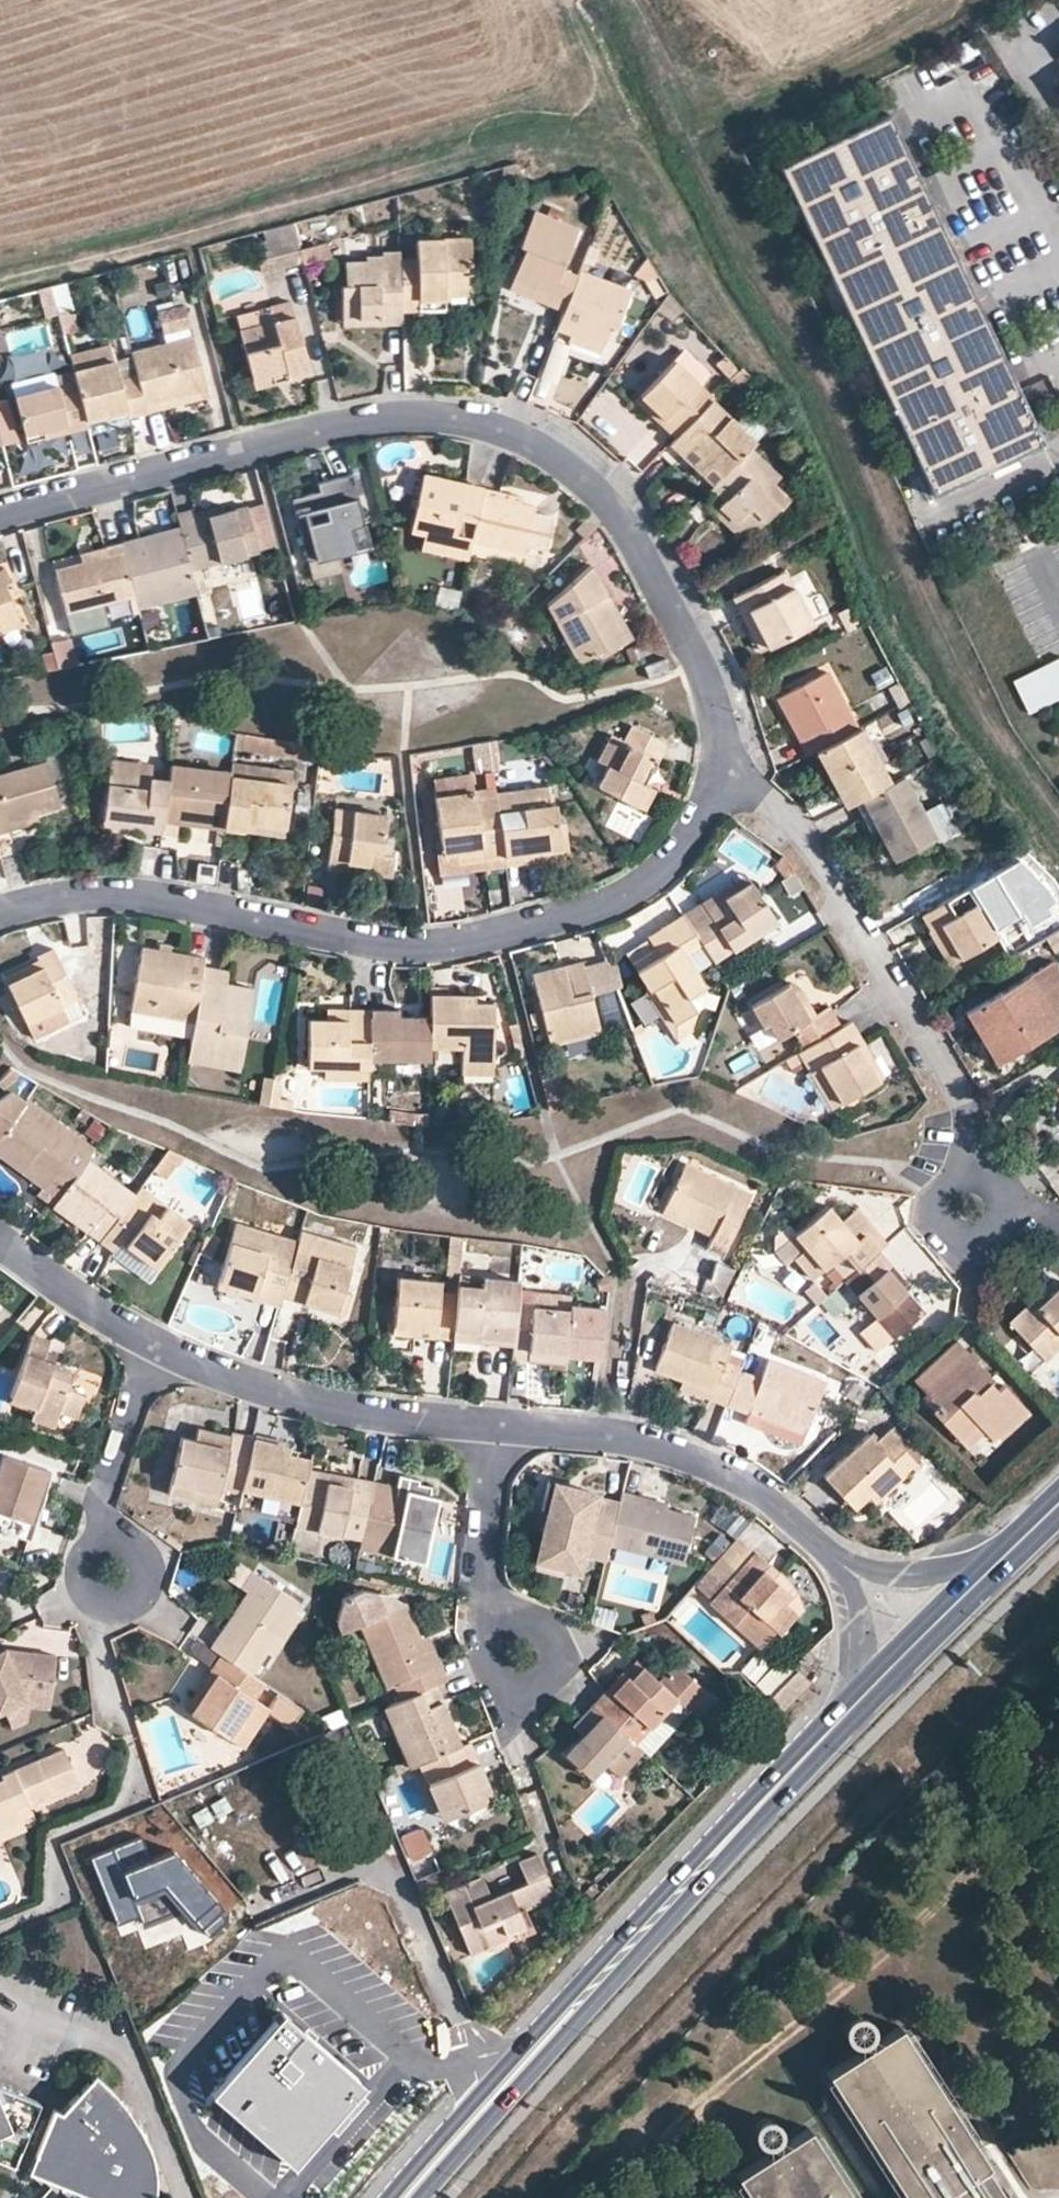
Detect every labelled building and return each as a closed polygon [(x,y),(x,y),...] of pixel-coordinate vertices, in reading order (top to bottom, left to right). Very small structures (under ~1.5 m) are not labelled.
[(889,113),(777,165),(930,496),(1042,444),(889,113)] [(550,297),(566,303),(578,274),(563,268),(578,227),(534,211),(510,270),(554,287),(550,297)] [(421,299),(447,299),(447,293),(469,292),(468,265),(471,265),(471,239),(419,239),(419,255),(400,255),(402,308),(421,308),(421,299)] [(327,243),(301,249),(304,262),(331,255),(327,243)] [(301,249),(260,260),(264,273),(304,262),(301,249)] [(402,308),(400,255),(400,250),(383,250),(383,254),(366,254),(366,260),(345,260),(346,283),(341,283),(342,316),(384,316),(385,323),(402,323),(402,322),(402,308)] [(662,302),(641,258),(631,281),(642,285),(652,307),(662,302)] [(554,287),(510,270),(507,279),(550,297),(554,287)] [(580,270),(578,274),(566,303),(558,327),(574,334),(577,326),(587,330),(585,338),(603,345),(610,327),(616,329),(629,291),(580,270)] [(421,299),(421,308),(446,308),(447,299),(421,299)] [(130,350),(137,375),(144,404),(207,389),(184,301),(155,308),(165,342),(130,350)] [(240,330),(253,377),(285,369),(287,379),(309,374),(290,302),(268,307),(272,321),(240,330)] [(237,315),(240,330),(272,321),(268,307),(237,315)] [(577,326),(574,334),(585,338),(587,330),(577,326)] [(556,383),(574,334),(558,327),(538,377),(556,383)] [(115,360),(73,370),(78,390),(78,391),(86,419),(126,409),(128,416),(147,411),(144,404),(137,375),(119,380),(115,360)] [(661,423),(675,438),(700,412),(684,397),(698,381),(676,360),(641,396),(664,419),(661,423)] [(285,369),(253,377),(255,387),(287,379),(285,369)] [(86,419),(78,391),(59,396),(57,385),(15,396),(27,440),(45,436),(43,428),(65,423),(68,430),(87,426),(87,425),(86,419)] [(209,395),(207,389),(144,404),(147,411),(209,395)] [(22,441),(9,399),(0,401),(0,448),(22,441)] [(712,400),(700,412),(675,438),(670,444),(683,456),(692,449),(700,457),(693,465),(704,476),(711,468),(722,478),(750,448),(755,441),(712,400)] [(126,409),(86,419),(87,425),(87,426),(128,416),(126,409)] [(45,436),(68,430),(65,423),(43,428),(45,436)] [(750,448),(722,478),(714,485),(712,487),(724,499),(719,504),(751,534),(778,506),(781,508),(789,498),(773,483),(779,476),(750,448)] [(692,449),(683,456),(693,465),(700,457),(692,449)] [(711,468),(704,476),(714,485),(722,478),(711,468)] [(325,492),(294,500),(310,561),(340,553),(339,548),(372,540),(355,476),(323,485),(325,492)] [(486,494),(487,489),(426,476),(414,530),(429,533),(475,543),(476,541),(486,494)] [(712,487),(701,498),(745,540),(751,534),(719,504),(724,499),(712,487)] [(539,505),(486,494),(476,541),(529,552),(530,548),(551,552),(558,518),(538,513),(539,505)] [(267,506),(247,512),(258,553),(278,548),(267,506)] [(195,514),(198,523),(225,516),(223,507),(195,514)] [(259,554),(258,553),(247,512),(247,510),(225,516),(198,523),(195,514),(177,519),(180,530),(191,572),(200,570),(259,554)] [(191,572),(180,530),(123,545),(123,546),(137,598),(140,609),(197,593),(191,572)] [(472,557),(475,543),(429,533),(426,548),(472,557)] [(137,598),(123,546),(105,551),(107,558),(82,565),(57,572),(69,616),(137,598)] [(80,557),(82,565),(107,558),(105,551),(80,557)] [(605,593),(606,593),(590,565),(547,603),(577,661),(603,647),(606,650),(624,640),(599,596),(605,593)] [(732,594),(740,612),(749,607),(768,644),(811,621),(782,568),(732,594)] [(200,570),(191,572),(197,593),(206,591),(200,570)] [(16,613),(4,586),(12,583),(9,577),(0,581),(0,620),(16,613)] [(629,636),(605,593),(599,596),(624,640),(629,636)] [(870,619),(861,602),(838,613),(847,631),(870,619)] [(749,607),(740,612),(760,649),(768,644),(749,607)] [(76,665),(69,635),(51,639),(58,669),(76,665)] [(667,656),(646,665),(650,678),(671,670),(667,656)] [(1027,716),(1058,702),(1058,661),(1012,682),(1027,716)] [(814,750),(822,746),(858,727),(826,670),(776,696),(809,754),(814,750)] [(650,787),(648,785),(641,781),(653,759),(659,764),(670,744),(637,724),(631,734),(618,727),(600,758),(610,764),(598,782),(638,806),(650,787)] [(861,725),(858,727),(822,746),(835,768),(827,773),(845,805),(861,797),(890,781),(861,725)] [(319,747),(242,733),(240,749),(318,760),(319,747)] [(822,746),(814,750),(827,773),(835,768),(822,746)] [(346,752),(319,747),(318,760),(344,764),(346,752)] [(109,767),(149,772),(150,762),(111,758),(109,767)] [(648,785),(659,764),(653,759),(641,781),(648,785)] [(0,775),(0,833),(16,829),(14,820),(40,813),(63,806),(51,761),(0,775)] [(289,770),(231,763),(230,772),(229,777),(223,827),(241,829),(242,822),(283,827),(288,784),(289,770)] [(187,766),(171,764),(168,778),(168,785),(184,787),(187,766)] [(230,772),(187,766),(184,787),(168,785),(164,820),(179,822),(181,814),(201,816),(201,824),(223,827),(229,777),(230,772)] [(149,772),(109,767),(103,817),(143,821),(142,829),(161,832),(164,820),(168,785),(168,778),(148,775),(149,772)] [(902,775),(890,781),(861,797),(894,858),(935,837),(902,775)] [(533,806),(550,804),(547,786),(530,788),(533,806)] [(658,792),(650,787),(638,806),(647,810),(658,792)] [(533,806),(530,788),(495,793),(495,796),(504,856),(505,865),(524,862),(522,854),(566,848),(562,820),(557,821),(554,804),(550,804),(533,806)] [(504,856),(495,796),(473,799),(471,790),(433,795),(441,852),(454,851),(455,862),(504,856)] [(619,800),(606,825),(637,841),(650,816),(619,800)] [(326,865),(347,868),(348,858),(376,861),(375,871),(390,873),(393,855),(381,853),(385,814),(332,807),(326,865)] [(14,820),(16,829),(43,821),(40,813),(14,820)] [(179,822),(201,824),(201,816),(181,814),(179,822)] [(102,825),(142,829),(143,821),(103,817),(102,825)] [(282,835),(283,827),(242,822),(241,829),(282,835)] [(522,854),(524,862),(567,856),(566,848),(522,854)] [(348,858),(347,868),(375,871),(376,861),(348,858)] [(1019,860),(968,889),(995,935),(1026,918),(1032,929),(1053,918),(1048,908),(1057,903),(1049,889),(1019,860)] [(706,907),(765,872),(759,864),(702,900),(706,907)] [(706,907),(702,900),(683,911),(702,941),(713,959),(790,911),(765,872),(706,907)] [(922,917),(930,931),(939,926),(960,961),(998,939),(995,935),(968,889),(922,917)] [(702,941),(683,911),(647,934),(655,947),(659,953),(636,968),(647,986),(651,985),(674,1020),(695,1008),(700,1005),(703,985),(683,953),(702,941)] [(939,926),(930,931),(926,934),(947,969),(960,961),(939,926)] [(202,964),(203,955),(141,945),(130,1012),(191,1020),(200,978),(202,964)] [(40,968),(6,985),(6,986),(24,1024),(78,997),(54,946),(34,956),(36,958),(40,968)] [(659,953),(655,947),(632,961),(636,968),(659,953)] [(1,975),(6,985),(40,968),(36,958),(1,975)] [(580,960),(532,972),(549,1040),(599,1028),(580,960)] [(229,969),(202,964),(200,978),(225,983),(227,983),(229,969)] [(1036,967),(1013,981),(1021,997),(1046,982),(1036,967)] [(227,983),(225,983),(200,978),(191,1020),(188,1047),(203,1050),(203,1055),(240,1061),(252,987),(227,983)] [(1013,981),(964,1010),(978,1033),(991,1026),(1007,1054),(1058,1023),(1058,1004),(1046,982),(1021,997),(1013,981)] [(789,984),(784,985),(795,1003),(803,999),(796,987),(793,984),(789,984)] [(651,985),(647,986),(643,989),(666,1025),(674,1020),(651,985)] [(813,1015),(803,999),(795,1003),(784,985),(748,1006),(758,1025),(764,1022),(774,1038),(790,1029),(803,1048),(826,1035),(840,1026),(828,1008),(813,1015)] [(463,993),(429,992),(428,1016),(429,1047),(461,1047),(461,1058),(493,1058),(494,1003),(474,1002),(463,1002),(463,993)] [(474,993),(463,993),(463,1002),(474,1002),(474,993)] [(695,1008),(674,1020),(666,1025),(673,1036),(702,1019),(695,1008)] [(368,1015),(367,1010),(342,1010),(342,1018),(325,1018),(307,1018),(307,1066),(324,1066),(368,1066),(368,1057),(368,1015)] [(428,1016),(398,1016),(368,1015),(368,1057),(428,1059),(428,1058),(429,1047),(428,1016)] [(850,1021),(840,1026),(826,1035),(838,1053),(856,1043),(879,1080),(884,1077),(850,1021)] [(991,1026),(978,1033),(994,1061),(1007,1054),(991,1026)] [(826,1035),(803,1048),(798,1052),(809,1071),(820,1066),(841,1102),(879,1080),(856,1043),(838,1053),(826,1035)] [(203,1050),(188,1047),(185,1060),(239,1069),(240,1061),(203,1055),(203,1050)] [(493,1058),(461,1058),(461,1070),(492,1071),(493,1058)] [(368,1066),(324,1066),(324,1078),(368,1078),(368,1066)] [(820,1066),(809,1071),(831,1108),(841,1102),(820,1066)] [(268,1105),(273,1075),(263,1074),(259,1103),(268,1105)] [(273,1075),(268,1105),(277,1107),(283,1077),(273,1075)] [(28,1095),(12,1080),(0,1086),(0,1130),(28,1095)] [(92,1147),(28,1095),(0,1130),(0,1142),(43,1177),(38,1182),(53,1195),(84,1158),(92,1147)] [(394,1107),(391,1119),(425,1129),(429,1118),(394,1107)] [(38,1182),(43,1177),(0,1142),(0,1152),(38,1182)] [(179,1155),(166,1147),(152,1167),(165,1175),(179,1155)] [(133,1193),(84,1158),(53,1195),(75,1212),(71,1217),(101,1238),(133,1193)] [(685,1161),(666,1204),(713,1225),(710,1233),(705,1246),(722,1254),(750,1191),(685,1161)] [(139,1186),(133,1193),(101,1238),(114,1248),(120,1241),(157,1268),(190,1223),(139,1186)] [(53,1196),(48,1201),(71,1217),(75,1212),(53,1195),(53,1196)] [(713,1225),(666,1204),(662,1211),(710,1233),(713,1225)] [(864,1235),(846,1214),(840,1219),(826,1204),(792,1233),(804,1248),(793,1257),(811,1277),(840,1251),(856,1269),(877,1250),(886,1242),(873,1227),(864,1235)] [(864,1235),(873,1227),(856,1205),(846,1214),(864,1235)] [(278,1304),(281,1295),(297,1242),(234,1224),(217,1286),(278,1304)] [(208,1230),(199,1250),(209,1254),(217,1235),(208,1230)] [(299,1232),(297,1242),(281,1295),(343,1313),(350,1292),(342,1289),(354,1248),(299,1232)] [(120,1241),(114,1248),(111,1252),(148,1279),(157,1268),(120,1241)] [(877,1250),(856,1269),(843,1280),(893,1335),(921,1310),(886,1268),(890,1264),(877,1250)] [(677,1272),(709,1282),(715,1262),(715,1260),(683,1251),(677,1272)] [(715,1262),(709,1282),(708,1288),(722,1294),(733,1269),(715,1262)] [(521,1292),(522,1282),(462,1276),(460,1297),(455,1342),(515,1348),(520,1303),(521,1292)] [(455,1342),(460,1297),(441,1295),(442,1283),(400,1279),(395,1327),(436,1330),(435,1340),(455,1342)] [(1025,1302),(1006,1319),(1027,1342),(1035,1334),(1049,1350),(1058,1340),(1058,1280),(1046,1292),(1030,1308),(1025,1302)] [(1037,1292),(1025,1302),(1030,1308),(1046,1292),(1044,1290),(1041,1290),(1037,1292)] [(574,1297),(521,1292),(520,1303),(539,1304),(538,1308),(572,1311),(573,1306),(574,1297)] [(514,1359),(532,1361),(532,1352),(568,1356),(602,1359),(607,1310),(573,1306),(572,1311),(538,1308),(539,1304),(520,1303),(515,1348),(514,1359)] [(739,1369),(740,1365),(724,1360),(729,1344),(673,1321),(656,1366),(684,1377),(713,1388),(709,1399),(725,1405),(726,1402),(739,1369)] [(394,1336),(435,1340),(436,1330),(395,1327),(394,1336)] [(72,1368),(54,1361),(43,1358),(47,1347),(49,1339),(32,1333),(10,1395),(35,1404),(31,1416),(54,1423),(60,1407),(75,1413),(83,1392),(67,1384),(72,1368)] [(1035,1334),(1027,1342),(1042,1357),(1049,1350),(1035,1334)] [(916,1377),(927,1389),(931,1386),(943,1400),(935,1407),(933,1409),(960,1438),(977,1421),(985,1430),(994,1439),(1028,1410),(1003,1384),(993,1393),(986,1384),(993,1378),(976,1359),(978,1356),(971,1348),(968,1351),(956,1340),(916,1377)] [(56,1352),(47,1347),(43,1358),(54,1361),(56,1352)] [(566,1370),(568,1356),(532,1352),(532,1361),(552,1363),(551,1369),(566,1370)] [(760,1377),(739,1369),(726,1402),(748,1411),(751,1404),(764,1410),(807,1426),(823,1380),(766,1358),(760,1377)] [(996,1375),(993,1378),(986,1384),(993,1393),(1003,1384),(996,1375)] [(713,1388),(684,1377),(679,1388),(709,1399),(713,1388)] [(931,1386),(927,1389),(923,1394),(935,1407),(943,1400),(931,1386)] [(60,1407),(54,1423),(70,1429),(75,1413),(60,1407)] [(807,1426),(764,1410),(761,1416),(804,1432),(807,1426)] [(968,1446),(985,1430),(977,1421),(960,1438),(968,1446)] [(249,1488),(259,1442),(260,1438),(239,1433),(238,1437),(204,1430),(202,1440),(185,1436),(172,1493),(219,1504),(223,1488),(248,1494),(249,1488)] [(897,1467),(902,1473),(915,1460),(888,1430),(875,1440),(867,1432),(822,1475),(853,1508),(866,1496),(897,1467)] [(313,1476),(315,1468),(316,1462),(294,1457),(296,1450),(259,1442),(249,1488),(248,1494),(244,1510),(303,1523),(313,1476)] [(1,1452),(0,1454),(0,1529),(28,1539),(51,1469),(1,1452)] [(871,1502),(902,1473),(897,1467),(866,1496),(871,1502)] [(315,1468),(313,1476),(358,1486),(360,1478),(315,1468)] [(369,1544),(383,1483),(360,1478),(358,1486),(313,1476),(303,1523),(301,1528),(369,1544)] [(397,1497),(399,1487),(383,1483),(369,1544),(368,1551),(424,1563),(437,1506),(419,1502),(397,1497)] [(608,1542),(618,1501),(553,1484),(538,1547),(566,1555),(568,1547),(605,1556),(608,1542)] [(397,1497),(419,1502),(421,1492),(399,1487),(397,1497)] [(639,1493),(621,1489),(618,1501),(608,1542),(683,1561),(693,1515),(663,1507),(637,1501),(639,1493)] [(664,1499),(639,1493),(637,1501),(663,1507),(664,1499)] [(769,1562),(737,1534),(694,1584),(710,1598),(708,1600),(731,1621),(737,1615),(752,1628),(761,1616),(773,1626),(777,1629),(794,1610),(780,1597),(788,1589),(773,1577),(764,1568),(769,1562)] [(238,1587),(250,1570),(236,1560),(224,1579),(238,1587)] [(778,1571),(769,1562),(764,1568),(773,1577),(778,1571)] [(238,1587),(247,1592),(258,1575),(250,1570),(238,1587)] [(258,1575),(247,1592),(210,1646),(221,1654),(249,1672),(265,1648),(290,1611),(297,1600),(258,1575)] [(408,1608),(395,1597),(365,1591),(353,1595),(347,1624),(350,1631),(365,1625),(408,1608)] [(435,1671),(422,1641),(408,1608),(365,1625),(392,1689),(398,1687),(405,1702),(440,1688),(450,1683),(443,1668),(435,1671)] [(599,1609),(596,1627),(615,1629),(617,1611),(599,1609)] [(290,1611),(265,1648),(274,1653),(297,1616),(290,1611)] [(737,1615),(731,1621),(757,1644),(773,1626),(761,1616),(752,1628),(737,1615)] [(435,1671),(443,1668),(430,1638),(422,1641),(435,1671)] [(772,1699),(792,1675),(761,1649),(741,1673),(772,1699)] [(31,1652),(31,1661),(9,1660),(5,1650),(0,1652),(0,1696),(12,1728),(26,1722),(28,1705),(51,1707),(55,1654),(31,1652)] [(31,1652),(5,1650),(9,1660),(31,1661),(31,1652)] [(249,1672),(221,1654),(211,1669),(220,1676),(195,1715),(233,1741),(258,1704),(269,1687),(249,1672)] [(637,1658),(625,1672),(629,1676),(641,1662),(637,1658)] [(659,1679),(641,1662),(629,1676),(625,1672),(622,1669),(592,1703),(628,1735),(631,1738),(671,1694),(688,1710),(706,1689),(675,1661),(659,1679)] [(220,1676),(211,1669),(185,1709),(195,1715),(220,1676)] [(440,1688),(405,1702),(389,1709),(414,1770),(425,1766),(465,1748),(440,1688)] [(713,1696),(706,1689),(688,1710),(695,1716),(713,1696)] [(301,1709),(282,1694),(270,1712),(290,1726),(301,1709)] [(649,1754),(688,1710),(671,1694),(631,1738),(649,1754)] [(0,1696),(0,1713),(4,1711),(11,1729),(12,1728),(0,1696)] [(592,1703),(580,1716),(591,1726),(583,1734),(565,1753),(590,1776),(628,1735),(592,1703)] [(270,1712),(258,1704),(233,1741),(245,1749),(270,1712)] [(591,1726),(580,1716),(572,1725),(583,1734),(591,1726)] [(472,1746),(465,1748),(425,1766),(448,1822),(496,1801),(472,1746)] [(20,1816),(15,1805),(25,1801),(75,1779),(64,1747),(1,1775),(2,1781),(0,1782),(0,1829),(22,1819),(20,1816)] [(30,1812),(25,1801),(15,1805),(20,1816),(30,1812)] [(22,1819),(0,1829),(0,1838),(25,1828),(22,1819)] [(401,1836),(419,1880),(442,1870),(423,1828),(401,1836)] [(148,1860),(139,1838),(91,1858),(116,1922),(139,1914),(144,1924),(179,1907),(206,1934),(224,1918),(219,1912),(224,1908),(175,1850),(148,1860)] [(468,1950),(506,1935),(502,1930),(522,1921),(517,1907),(555,1891),(536,1850),(516,1859),(523,1877),(488,1892),(480,1874),(443,1890),(468,1950)] [(524,1927),(522,1921),(502,1930),(506,1935),(524,1927)] [(282,2012),(275,2020),(291,2033),(296,2027),(301,2032),(303,2030),(282,2012)] [(293,2165),(328,2125),(333,2129),(364,2094),(359,2090),(364,2084),(303,2030),(301,2032),(296,2027),(291,2033),(275,2020),(210,2093),(293,2165)] [(1006,2191),(1003,2193),(987,2170),(991,2167),(901,2027),(826,2075),(906,2197),(1010,2197),(1006,2191)] [(47,2125),(37,2151),(86,2196),(92,2197),(163,2197),(164,2191),(160,2163),(144,2130),(119,2100),(94,2077),(61,2113),(53,2110),(47,2125)] [(11,2165),(20,2144),(23,2146),(34,2119),(40,2105),(0,2089),(0,2161),(11,2165)] [(47,2125),(34,2119),(23,2146),(37,2151),(47,2125)] [(810,2128),(736,2176),(750,2197),(855,2197),(810,2128)] [(86,2196),(37,2151),(29,2172),(86,2196)]
